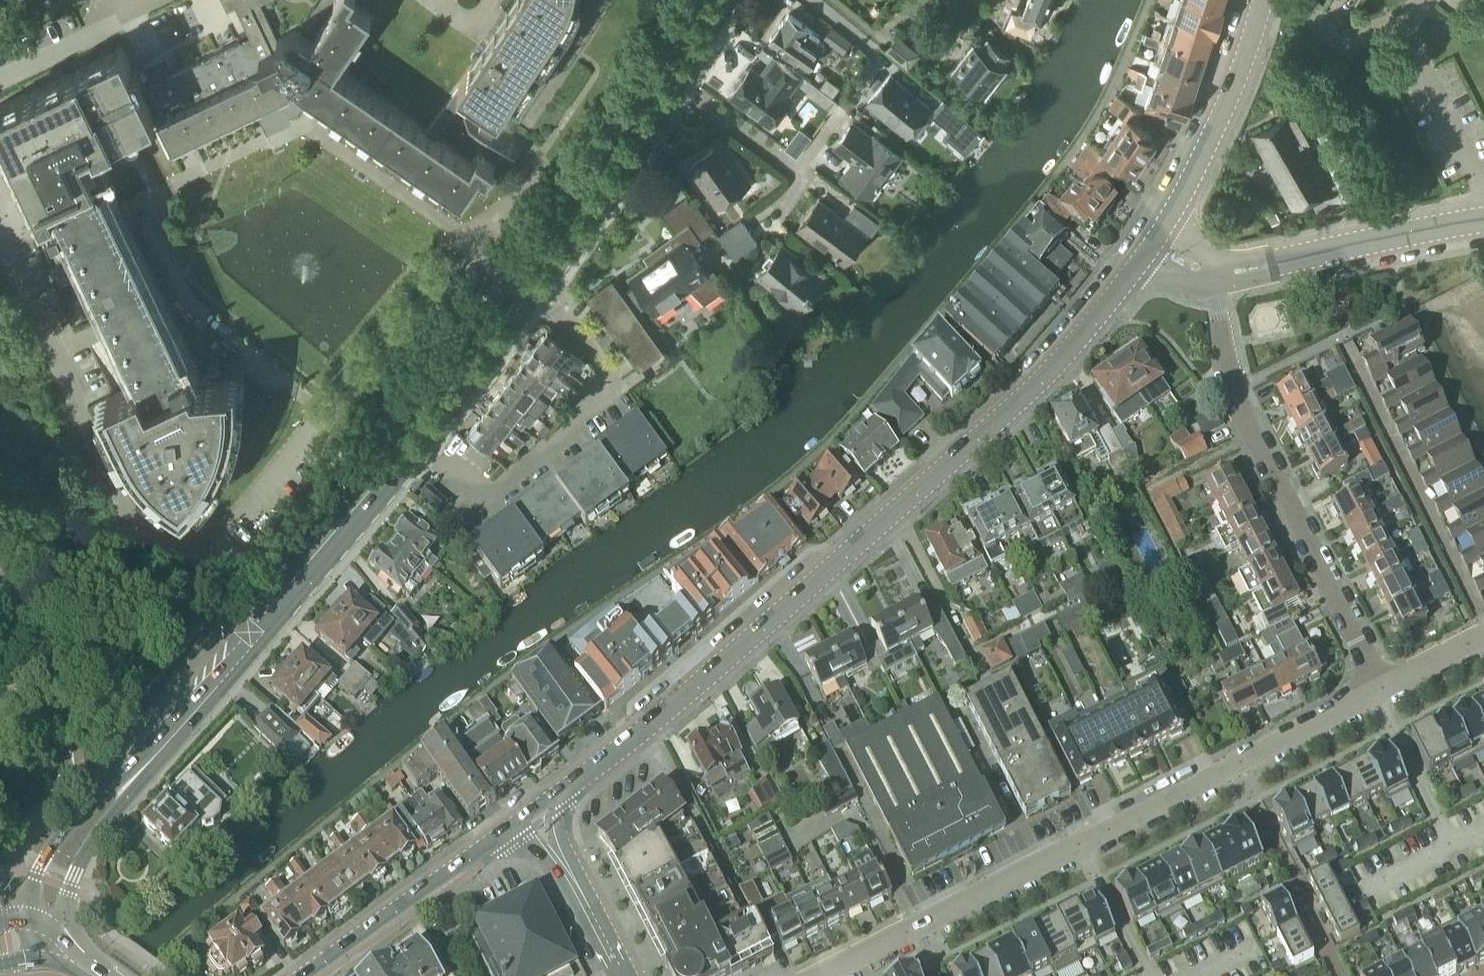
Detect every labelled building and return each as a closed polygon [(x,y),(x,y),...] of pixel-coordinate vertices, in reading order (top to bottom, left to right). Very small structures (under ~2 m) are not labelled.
[(143,90),(144,94),(155,116),(155,117),(156,117),(157,120),(170,146),(223,121),(254,106),(260,118),(283,107),(288,118),(290,117),(305,110),(309,108),(321,102),(459,198),(474,176),(487,185),(498,168),(481,157),(474,166),(471,164),(434,139),(447,122),(438,116),(426,134),(421,130),(335,71),(372,17),(351,2),(353,0),(337,0),(335,3),(338,5),(311,44),(295,33),(277,41),(259,3),(266,0),(225,0),(229,9),(230,10),(236,7),(247,31),(251,39),(241,44),(169,78),(165,69),(171,67),(166,56),(144,66),(149,77),(159,72),(163,81),(151,86),(143,90)] [(438,116),(447,122),(468,92),(473,96),(494,109),(500,114),(501,113),(509,118),(537,77),(545,64),(569,29),(571,25),(573,22),(575,18),(577,15),(579,11),(580,7),(582,4),(583,0),(517,0),(507,14),(481,53),(480,53),(480,52),(479,52),(478,52),(477,52),(476,52),(476,53),(475,53),(474,53),(474,54),(473,54),(473,55),(472,55),(472,56),(472,57),(472,58),(471,58),(471,59),(472,59),(472,60),(472,61),(472,62),(473,62),(473,63),(474,63),(474,64),(458,85),(460,87),(438,116)] [(1023,11),(1012,7),(1005,24),(1030,34),(1037,19),(1041,21),(1045,11),(1050,12),(1058,10),(1061,2),(1060,0),(1028,0),(1023,11)] [(1174,20),(1212,33),(1214,34),(1221,12),(1219,11),(1187,0),(1181,0),(1174,20)] [(1219,11),(1223,0),(1187,0),(1219,11)] [(820,37),(807,28),(788,14),(781,24),(769,40),(809,67),(825,46),(818,40),(820,37)] [(1151,27),(1148,35),(1167,41),(1167,42),(1205,55),(1212,33),(1174,20),(1170,32),(1170,33),(1151,27)] [(831,29),(823,39),(843,53),(850,42),(831,29)] [(247,31),(237,36),(241,44),(251,39),(247,31)] [(1146,34),(1143,42),(1165,49),(1160,63),(1198,77),(1205,55),(1167,42),(1167,41),(1148,35),(1146,34)] [(921,56),(897,36),(885,51),(908,71),(921,56)] [(1001,70),(1009,60),(988,43),(980,53),(970,46),(952,70),(963,79),(961,81),(962,86),(969,92),(974,92),(976,89),(985,97),(1005,73),(1001,70)] [(0,105),(0,125),(26,179),(31,189),(42,213),(45,212),(99,186),(100,187),(101,186),(102,186),(102,185),(102,184),(97,175),(104,172),(111,169),(110,167),(106,159),(99,144),(126,131),(139,125),(155,117),(155,116),(144,94),(143,90),(131,65),(125,52),(122,47),(90,62),(0,105)] [(787,96),(800,78),(776,60),(763,78),(750,69),(729,97),(758,118),(762,112),(774,121),(790,99),(787,96)] [(1160,63),(1153,85),(1190,98),(1198,77),(1160,63)] [(1144,82),(1147,74),(1131,68),(1128,76),(1137,79),(1144,82)] [(1400,69),(1390,74),(1395,85),(1406,79),(1405,78),(1402,72),(1400,69)] [(905,135),(928,108),(890,77),(867,105),(905,135)] [(1137,79),(1134,87),(1142,90),(1144,82),(1137,79)] [(1153,85),(1146,106),(1171,116),(1169,123),(1179,126),(1182,119),(1183,120),(1190,98),(1153,85)] [(1142,113),(1124,101),(1117,97),(1110,109),(1126,119),(1114,136),(1145,157),(1155,142),(1149,138),(1151,134),(1136,123),(1142,113)] [(943,100),(931,116),(948,131),(944,136),(965,154),(983,133),(968,121),(943,100)] [(1302,140),(1317,132),(1304,109),(1253,136),(1269,166),(1294,208),(1331,190),(1302,140)] [(873,136),(871,138),(852,123),(834,148),(853,162),(842,176),(870,197),(901,157),(873,136)] [(1135,172),(1145,157),(1114,136),(1103,153),(1088,143),(1081,154),(1104,171),(1110,161),(1126,172),(1129,168),(1135,172)] [(718,210),(750,187),(721,147),(689,169),(718,210)] [(1097,182),(1104,171),(1081,154),(1073,166),(1088,179),(1075,194),(1105,218),(1116,203),(1111,198),(1113,195),(1097,182)] [(99,186),(45,212),(46,214),(52,225),(50,225),(54,234),(63,230),(66,228),(108,316),(113,327),(116,333),(139,382),(147,399),(148,401),(191,380),(194,378),(193,377),(192,374),(188,365),(187,365),(185,366),(175,344),(143,277),(110,209),(100,187),(99,186)] [(1093,232),(1105,218),(1075,194),(1063,210),(1049,198),(1039,209),(1061,228),(1069,218),(1085,231),(1088,228),(1093,232)] [(677,246),(631,279),(656,315),(672,303),(691,290),(704,303),(724,289),(723,288),(724,287),(713,270),(708,274),(690,249),(715,232),(698,208),(695,210),(687,199),(663,216),(679,238),(674,241),(677,246)] [(838,260),(859,231),(818,201),(798,230),(822,248),(820,251),(829,258),(832,255),(838,260)] [(871,235),(879,224),(854,205),(845,216),(871,235)] [(1039,209),(945,321),(997,364),(1058,291),(1051,284),(1072,260),(1057,247),(1068,234),(1061,228),(1039,209)] [(727,248),(749,232),(741,221),(719,237),(727,248)] [(727,248),(735,259),(757,243),(749,232),(727,248)] [(796,309),(821,278),(782,246),(757,277),(783,298),(780,301),(789,308),(792,305),(796,309)] [(638,371),(661,356),(613,285),(590,300),(596,309),(638,371)] [(1415,357),(1424,353),(1410,327),(1371,346),(1377,358),(1363,365),(1374,386),(1382,381),(1378,374),(1405,360),(1408,368),(1421,361),(1420,359),(1417,360),(1415,357)] [(981,372),(951,340),(940,328),(915,357),(925,368),(919,377),(925,383),(929,383),(934,388),(933,392),(942,402),(947,397),(949,399),(948,399),(949,400),(964,386),(965,387),(981,372)] [(548,333),(536,348),(558,365),(567,372),(573,364),(579,369),(579,368),(584,361),(548,333)] [(554,371),(558,365),(536,348),(526,361),(559,388),(574,399),(580,391),(554,371)] [(1124,361),(1117,367),(1146,408),(1147,407),(1154,402),(1153,400),(1166,391),(1159,381),(1165,375),(1158,364),(1151,368),(1139,351),(1137,352),(1135,352),(1133,351),(1130,350),(1127,351),(1125,353),(1124,355),(1124,358),(1124,361)] [(923,419),(903,397),(919,377),(925,368),(915,357),(910,363),(910,364),(872,410),(896,436),(899,440),(923,419)] [(1434,388),(1421,361),(1408,368),(1405,360),(1378,374),(1382,381),(1385,380),(1393,396),(1382,401),(1387,412),(1398,406),(1434,388)] [(553,396),(559,388),(526,361),(514,376),(536,393),(541,387),(553,396)] [(1096,382),(1094,383),(1106,400),(1103,401),(1121,427),(1111,434),(1125,460),(1127,463),(1130,469),(1138,463),(1135,446),(1133,447),(1125,436),(1127,434),(1122,427),(1148,409),(1147,407),(1146,408),(1117,367),(1109,372),(1107,371),(1105,370),(1102,370),(1099,371),(1097,373),(1096,375),(1096,378),(1096,382)] [(1285,381),(1274,387),(1278,395),(1277,395),(1279,398),(1277,399),(1281,407),(1283,406),(1288,416),(1314,403),(1322,399),(1332,394),(1351,384),(1343,369),(1324,378),(1326,382),(1308,391),(1303,381),(1289,389),(1285,381)] [(514,376),(503,391),(536,416),(547,402),(536,394),(536,393),(514,376)] [(112,395),(92,405),(111,445),(129,473),(140,486),(152,498),(166,508),(170,502),(183,509),(192,501),(194,499),(199,505),(211,491),(220,478),(228,463),(235,447),(240,431),(243,415),(244,398),(244,382),(244,380),(211,383),(196,384),(193,384),(191,380),(148,401),(147,399),(139,382),(133,385),(112,395)] [(1351,384),(1332,394),(1336,401),(1354,391),(1351,384)] [(1400,438),(1411,432),(1448,414),(1434,388),(1398,406),(1406,422),(1395,428),(1400,438)] [(503,391),(491,405),(513,422),(521,428),(526,422),(529,425),(536,416),(503,391)] [(1314,403),(1288,416),(1293,426),(1291,427),(1296,436),(1298,435),(1299,437),(1325,424),(1333,420),(1326,406),(1322,399),(1314,403)] [(1056,413),(1055,419),(1078,462),(1094,453),(1100,464),(1110,459),(1114,465),(1116,469),(1127,463),(1125,460),(1111,434),(1108,428),(1096,434),(1081,405),(1078,401),(1056,413)] [(513,422),(491,405),(480,420),(513,445),(518,449),(524,440),(509,428),(513,422)] [(1424,458),(1461,440),(1448,414),(1411,432),(1419,448),(1408,454),(1413,464),(1424,458)] [(668,458),(637,416),(594,448),(598,455),(624,490),(625,489),(668,458)] [(507,453),(513,445),(480,420),(468,435),(490,452),(496,444),(507,453)] [(1360,421),(1343,430),(1347,438),(1353,435),(1365,429),(1361,420),(1360,421)] [(874,423),(841,452),(843,454),(844,454),(857,468),(856,469),(865,479),(898,450),(891,441),(896,436),(882,421),(877,426),(874,423)] [(544,437),(551,427),(545,423),(538,432),(544,437)] [(1310,459),(1337,445),(1325,424),(1299,437),(1301,440),(1299,441),(1303,450),(1305,449),(1310,459)] [(1365,429),(1353,435),(1359,446),(1370,440),(1365,429)] [(1182,433),(1170,442),(1185,464),(1197,458),(1207,453),(1199,437),(1188,442),(1182,433)] [(1474,466),(1461,440),(1424,458),(1432,474),(1421,479),(1426,490),(1437,484),(1474,466)] [(1337,445),(1310,459),(1315,469),(1313,470),(1318,478),(1319,477),(1321,480),(1347,467),(1337,445)] [(852,473),(856,469),(857,468),(844,454),(843,454),(839,458),(838,457),(813,480),(833,502),(838,497),(841,500),(861,483),(852,473)] [(624,490),(598,455),(557,485),(583,520),(581,521),(586,528),(630,496),(625,489),(624,490)] [(1345,527),(1371,513),(1360,492),(1389,477),(1383,465),(1343,487),(1349,499),(1334,506),(1336,510),(1334,511),(1338,519),(1340,518),(1345,527)] [(1450,511),(1483,494),(1483,486),(1474,466),(1437,484),(1445,500),(1434,506),(1439,516),(1450,511)] [(1216,507),(1243,493),(1232,471),(1205,485),(1216,507)] [(1044,483),(1036,487),(1053,520),(1059,533),(1069,528),(1083,521),(1059,475),(1057,476),(1053,474),(1045,478),(1044,483)] [(583,520),(557,485),(552,478),(508,510),(513,517),(539,552),(540,552),(581,521),(583,520)] [(826,508),(833,502),(813,480),(788,502),(788,503),(784,507),(797,522),(801,519),(810,529),(829,511),(826,508)] [(1180,496),(1188,491),(1183,482),(1175,486),(1175,485),(1149,498),(1155,509),(1180,496)] [(1015,498),(1013,499),(1037,544),(1059,533),(1053,520),(1036,487),(1027,492),(1022,489),(1015,493),(1015,498)] [(436,517),(446,507),(429,491),(419,501),(436,517)] [(1227,528),(1254,514),(1243,493),(1216,507),(1227,528)] [(1483,526),(1483,494),(1450,511),(1458,526),(1447,532),(1452,542),(1463,536),(1463,537),(1483,526)] [(999,506),(992,510),(1009,543),(1018,538),(1024,551),(1037,544),(1013,499),(1012,499),(1008,497),(999,501),(999,506)] [(1356,549),(1383,536),(1376,522),(1393,513),(1394,515),(1405,509),(1400,499),(1371,513),(1345,527),(1351,538),(1349,539),(1353,548),(1355,547),(1356,549)] [(681,647),(806,544),(772,501),(663,574),(664,576),(674,588),(671,590),(685,606),(663,624),(641,643),(615,611),(614,609),(570,644),(585,664),(575,672),(605,710),(681,647)] [(970,517),(969,523),(992,568),(1005,561),(998,548),(1009,543),(992,510),(983,515),(978,513),(970,517)] [(1231,553),(1238,549),(1265,536),(1254,514),(1227,528),(1234,540),(1226,544),(1231,553)] [(501,589),(544,557),(540,552),(539,552),(513,517),(471,548),(473,552),(466,557),(489,589),(497,584),(501,589)] [(428,555),(439,543),(409,519),(395,537),(398,539),(397,541),(431,570),(433,571),(439,564),(432,559),(432,558),(428,555)] [(1178,526),(1176,521),(1164,527),(1167,532),(1178,526)] [(438,523),(432,530),(439,536),(445,529),(444,528),(438,523)] [(953,590),(987,573),(963,525),(949,532),(951,536),(945,540),(940,538),(933,541),(932,546),(930,547),(947,581),(948,581),(953,590)] [(1187,542),(1178,526),(1167,532),(1175,548),(1187,542)] [(1483,559),(1483,526),(1463,537),(1471,552),(1460,558),(1465,568),(1477,562),(1477,563),(1483,559)] [(1412,548),(1423,543),(1416,531),(1406,537),(1412,548)] [(1249,571),(1276,557),(1265,536),(1238,549),(1249,571)] [(1395,545),(1389,548),(1383,536),(1356,549),(1358,553),(1356,554),(1360,562),(1362,561),(1368,571),(1394,557),(1393,556),(1399,553),(1395,545)] [(422,582),(431,570),(397,541),(387,552),(384,550),(370,567),(409,599),(417,590),(418,591),(423,583),(422,582)] [(1417,557),(1427,552),(1423,543),(1412,548),(1417,557)] [(1249,597),(1260,592),(1287,578),(1276,557),(1249,571),(1238,576),(1249,597)] [(1378,592),(1405,579),(1394,557),(1368,571),(1373,581),(1371,582),(1375,591),(1377,589),(1378,592)] [(1193,558),(1182,564),(1188,575),(1199,570),(1193,558)] [(1092,593),(1117,580),(1112,569),(1086,583),(1091,593),(1092,593)] [(1199,570),(1188,575),(1190,579),(1193,584),(1204,579),(1199,570)] [(1433,589),(1444,584),(1438,574),(1428,579),(1433,589)] [(1091,593),(1086,583),(1082,576),(1059,587),(1068,605),(1080,599),(1091,593)] [(1269,631),(1270,631),(1291,620),(1284,608),(1299,600),(1287,578),(1260,592),(1261,594),(1253,598),(1269,630),(1269,631)] [(1473,584),(1479,594),(1483,592),(1483,578),(1473,584)] [(1389,613),(1415,599),(1405,579),(1378,592),(1380,595),(1378,596),(1382,605),(1384,604),(1389,613)] [(1415,599),(1389,613),(1395,624),(1393,625),(1397,633),(1399,632),(1401,636),(1427,622),(1421,610),(1449,595),(1444,584),(1433,589),(1415,599)] [(1036,594),(1012,606),(1013,608),(1021,623),(1034,616),(1044,611),(1038,599),(1036,594)] [(1047,595),(1038,599),(1044,611),(1053,606),(1047,595)] [(1090,595),(1078,602),(1081,607),(1087,620),(1099,613),(1093,601),(1090,595)] [(371,648),(392,625),(381,615),(383,612),(370,601),(362,610),(350,599),(345,606),(341,602),(331,614),(362,641),(371,648)] [(1215,601),(1204,606),(1210,618),(1221,612),(1215,601)] [(918,603),(895,615),(912,645),(911,645),(910,646),(915,655),(924,650),(919,641),(933,634),(938,640),(946,650),(955,668),(966,662),(950,632),(937,606),(924,613),(918,603)] [(1462,619),(1455,606),(1445,611),(1452,624),(1462,619)] [(419,627),(402,607),(391,617),(399,628),(408,641),(414,648),(421,657),(430,649),(415,631),(419,627)] [(1081,607),(1056,620),(1063,632),(1087,620),(1081,607)] [(1011,628),(1021,623),(1013,608),(1003,613),(1011,628)] [(1221,612),(1210,618),(1215,627),(1226,622),(1221,612)] [(354,651),(362,641),(331,614),(320,626),(324,629),(319,636),(351,664),(359,655),(354,651)] [(880,644),(869,649),(880,671),(881,670),(884,676),(917,659),(915,655),(910,646),(911,645),(912,645),(895,615),(872,627),(880,644)] [(974,646),(988,639),(976,618),(963,624),(974,646)] [(1291,620),(1270,631),(1300,687),(1310,681),(1311,683),(1319,679),(1318,677),(1321,675),(1319,672),(1327,668),(1319,653),(1312,657),(1307,649),(1304,650),(1300,643),(1292,640),(1290,636),(1297,632),(1291,620)] [(1042,626),(1031,632),(1038,645),(1050,638),(1044,625),(1042,626)] [(403,647),(408,641),(399,628),(391,638),(403,647)] [(1300,687),(1270,631),(1269,631),(1269,630),(1259,635),(1268,651),(1269,650),(1276,665),(1264,671),(1279,698),(1281,696),(1282,698),(1290,694),(1289,692),(1300,687)] [(1038,645),(1031,632),(1018,638),(1028,656),(1041,650),(1038,645)] [(835,647),(828,650),(843,681),(844,681),(866,669),(870,676),(880,671),(869,649),(859,655),(850,638),(850,639),(847,635),(833,642),(835,647)] [(993,671),(1010,662),(1001,645),(984,654),(993,671)] [(1228,653),(1234,663),(1245,658),(1239,647),(1228,653)] [(511,679),(539,718),(559,745),(585,725),(601,713),(553,648),(511,679)] [(828,650),(805,662),(821,693),(836,685),(840,694),(849,690),(844,681),(843,681),(828,650)] [(1217,658),(1207,664),(1214,674),(1224,669),(1234,663),(1228,653),(1218,658),(1217,658)] [(338,686),(335,683),(336,682),(303,654),(297,660),(294,657),(283,669),(320,701),(323,704),(338,686)] [(379,688),(371,681),(371,680),(355,666),(346,676),(363,690),(362,691),(370,698),(379,688)] [(277,684),(271,690),(304,719),(320,701),(283,669),(273,681),(277,684)] [(1275,699),(1279,698),(1264,671),(1243,682),(1257,709),(1267,704),(1268,705),(1276,701),(1275,699)] [(1186,715),(1166,676),(1157,680),(1153,673),(1138,681),(1145,695),(1130,703),(1126,694),(1124,695),(1151,747),(1169,737),(1170,739),(1182,734),(1180,731),(1182,730),(1177,719),(1186,715)] [(355,700),(362,691),(363,690),(346,676),(338,686),(355,700)] [(985,694),(966,703),(991,750),(995,758),(1008,784),(1009,785),(1013,794),(1025,818),(1044,808),(1046,812),(1053,808),(1051,804),(1071,794),(1012,680),(994,689),(990,681),(980,686),(985,694)] [(1243,682),(1222,693),(1236,720),(1239,718),(1240,720),(1249,715),(1248,714),(1257,709),(1243,682)] [(776,749),(772,741),(799,726),(779,691),(750,707),(760,725),(745,733),(762,764),(776,749)] [(1151,747),(1124,695),(1120,697),(1101,707),(1100,707),(1127,759),(1129,757),(1130,759),(1142,754),(1140,752),(1151,747)] [(937,700),(845,747),(912,877),(947,859),(950,866),(973,854),(970,850),(969,848),(1004,830),(992,806),(987,796),(937,700)] [(1471,708),(1483,733),(1483,701),(1471,708)] [(1127,759),(1100,707),(1078,719),(1077,719),(1075,716),(1074,714),(1072,714),(1101,772),(1113,766),(1114,768),(1125,762),(1124,760),(1127,759)] [(1452,718),(1473,759),(1483,753),(1483,733),(1471,708),(1452,718)] [(300,730),(276,710),(274,713),(270,709),(253,729),(283,755),(303,733),(302,733),(300,730)] [(1101,772),(1072,714),(1048,727),(1077,784),(1079,783),(1080,785),(1091,780),(1090,777),(1101,772)] [(528,776),(505,743),(487,718),(468,732),(460,720),(447,730),(455,742),(495,800),(528,776)] [(1452,718),(1430,728),(1451,770),(1472,759),(1473,759),(1452,718)] [(318,741),(324,734),(308,720),(300,730),(302,733),(305,730),(318,741)] [(559,754),(534,722),(523,730),(518,724),(513,723),(503,731),(502,736),(507,742),(505,743),(528,776),(530,775),(535,776),(541,772),(542,766),(559,754)] [(834,752),(845,747),(834,725),(822,730),(834,752)] [(1411,738),(1410,739),(1414,746),(1429,775),(1448,766),(1450,770),(1451,770),(1430,728),(1411,738)] [(729,736),(729,734),(724,732),(723,734),(707,743),(706,741),(699,739),(691,743),(690,749),(689,749),(706,781),(711,790),(731,780),(734,785),(749,777),(744,767),(744,766),(729,736)] [(455,742),(454,742),(448,734),(402,771),(417,793),(438,777),(469,822),(496,803),(494,800),(495,800),(455,742)] [(851,790),(852,790),(828,744),(812,753),(838,799),(852,791),(851,790)] [(1388,750),(1366,761),(1382,794),(1387,802),(1410,791),(1392,757),(1389,750),(1388,750)] [(1366,761),(1348,770),(1365,803),(1382,794),(1366,761)] [(1348,770),(1330,779),(1347,812),(1365,803),(1348,770)] [(222,808),(227,803),(195,773),(190,778),(191,778),(170,799),(171,800),(144,826),(174,854),(200,827),(202,829),(213,826),(220,819),(222,808)] [(392,793),(404,782),(399,774),(386,786),(392,793)] [(785,805),(771,778),(758,785),(760,788),(770,807),(773,812),(785,805)] [(1330,779),(1314,788),(1331,820),(1347,812),(1330,779)] [(1471,785),(1462,790),(1466,798),(1475,793),(1471,785)] [(662,786),(598,836),(608,849),(618,861),(617,862),(618,863),(619,863),(619,866),(680,820),(679,816),(683,813),(662,786)] [(770,807),(760,788),(747,795),(758,814),(770,807)] [(1314,788),(1294,798),(1311,830),(1331,820),(1314,788)] [(1462,790),(1452,795),(1456,803),(1466,798),(1462,790)] [(844,809),(858,802),(852,791),(838,799),(844,809)] [(422,793),(414,799),(444,840),(463,826),(439,792),(427,801),(422,793)] [(1294,798),(1271,809),(1292,850),(1316,839),(1311,830),(1294,798)] [(414,799),(390,816),(393,820),(416,851),(424,845),(428,851),(444,840),(414,799)] [(827,818),(844,809),(838,799),(822,808),(827,818)] [(754,838),(775,827),(769,815),(749,827),(754,838)] [(364,817),(358,821),(366,832),(372,827),(364,817)] [(1407,818),(1398,823),(1402,831),(1411,826),(1407,818)] [(614,870),(619,879),(623,888),(637,913),(641,922),(654,947),(659,956),(669,975),(736,975),(747,970),(756,966),(763,962),(772,957),(773,957),(768,947),(767,947),(755,923),(744,928),(709,861),(699,842),(695,845),(684,823),(682,819),(680,820),(619,866),(615,869),(614,870)] [(393,820),(370,837),(393,868),(401,862),(403,861),(404,861),(408,862),(414,858),(413,858),(414,854),(414,853),(416,851),(393,820)] [(358,821),(353,825),(361,835),(366,832),(358,821)] [(1222,835),(1203,845),(1223,886),(1224,885),(1222,881),(1241,872),(1263,860),(1244,823),(1222,835)] [(1398,823),(1389,828),(1393,836),(1402,831),(1398,823)] [(759,848),(780,837),(775,827),(754,838),(759,848)] [(1373,835),(1364,840),(1368,848),(1377,843),(1373,835)] [(337,837),(331,842),(339,852),(345,848),(337,837)] [(370,837),(348,853),(371,884),(372,884),(374,883),(378,884),(384,880),(384,876),(384,875),(386,873),(393,868),(370,837)] [(765,860),(786,849),(780,837),(759,848),(765,860)] [(1364,840),(1354,845),(1358,853),(1368,848),(1364,840)] [(1203,845),(1179,857),(1200,898),(1223,886),(1203,845)] [(786,849),(765,860),(772,874),(783,869),(792,864),(793,863),(786,849)] [(1333,851),(1323,856),(1327,864),(1337,859),(1333,851)] [(348,853),(326,870),(349,901),(352,899),(353,899),(356,900),(357,900),(362,896),(362,892),(363,892),(362,891),(364,889),(371,884),(348,853)] [(870,854),(848,865),(855,880),(870,908),(891,897),(892,897),(874,862),(870,854)] [(1323,856),(1314,861),(1318,869),(1327,864),(1323,856)] [(1179,857),(1160,866),(1181,907),(1200,898),(1179,857)] [(1345,861),(1337,866),(1342,875),(1350,871),(1345,861)] [(296,862),(290,867),(301,881),(307,877),(296,862)] [(1160,866),(1136,878),(1157,919),(1181,907),(1160,866)] [(326,870),(305,886),(328,917),(328,916),(329,915),(337,909),(338,910),(342,910),(342,911),(348,907),(348,906),(348,903),(348,902),(349,901),(326,870)] [(1342,902),(1326,870),(1307,880),(1323,911),(1342,902)] [(1469,880),(1473,888),(1483,882),(1483,872),(1469,880)] [(828,878),(806,890),(812,902),(826,930),(848,919),(834,891),(828,878)] [(1114,889),(1114,890),(1118,897),(1133,926),(1154,916),(1156,920),(1157,919),(1136,878),(1114,889)] [(834,891),(848,919),(870,908),(855,880),(834,891)] [(1265,881),(1255,886),(1259,893),(1269,889),(1265,881)] [(277,882),(271,887),(279,898),(285,893),(277,882)] [(753,885),(739,892),(755,923),(767,947),(768,947),(778,942),(779,943),(784,952),(806,940),(792,912),(785,900),(783,895),(763,905),(753,885)] [(305,886),(283,902),(305,933),(312,928),(313,927),(316,926),(320,927),(326,923),(326,922),(326,919),(326,918),(328,917),(305,886)] [(572,963),(535,891),(532,893),(529,886),(517,892),(521,899),(466,928),(490,975),(546,975),(572,963)] [(271,887),(266,890),(274,901),(279,898),(271,887)] [(806,890),(785,900),(792,912),(806,940),(826,930),(812,902),(806,890)] [(1297,926),(1279,890),(1269,895),(1271,899),(1260,905),(1276,936),(1297,926)] [(1449,890),(1440,894),(1444,902),(1453,897),(1449,890)] [(1239,893),(1230,898),(1234,906),(1243,901),(1239,893)] [(1440,894),(1430,899),(1434,907),(1444,902),(1440,894)] [(1096,899),(1076,909),(1097,950),(1098,950),(1096,945),(1115,936),(1100,906),(1096,899)] [(283,902),(261,919),(284,949),(286,948),(287,948),(291,949),(296,945),(296,944),(297,941),(297,940),(299,938),(298,938),(300,937),(305,933),(283,902)] [(1358,934),(1342,902),(1323,911),(1340,943),(1358,934)] [(1365,902),(1356,907),(1360,915),(1369,910),(1365,902)] [(248,920),(258,913),(251,903),(241,910),(248,920)] [(1248,906),(1240,910),(1241,913),(1245,919),(1246,919),(1253,915),(1248,906)] [(1076,909),(1057,919),(1080,964),(1081,964),(1079,959),(1082,958),(1097,950),(1076,909)] [(1411,909),(1401,914),(1405,922),(1415,917),(1411,909)] [(1220,913),(1211,918),(1215,926),(1224,921),(1220,913)] [(1401,914),(1392,919),(1396,927),(1405,922),(1401,914)] [(1457,927),(1475,964),(1483,960),(1483,923),(1480,915),(1457,927)] [(1031,932),(1054,975),(1057,975),(1080,964),(1057,919),(1031,932)] [(1201,923),(1191,928),(1195,936),(1205,931),(1201,923)] [(1455,923),(1435,933),(1456,974),(1475,964),(1457,927),(1455,923)] [(255,947),(261,942),(252,930),(247,934),(240,925),(210,947),(216,956),(211,959),(210,964),(218,975),(223,975),(228,972),(231,975),(238,975),(248,969),(249,970),(250,970),(255,970),(255,971),(263,965),(264,959),(255,947)] [(1313,957),(1297,926),(1276,936),(1292,968),(1313,957)] [(1191,928),(1182,933),(1186,941),(1195,936),(1191,928)] [(1012,942),(1030,975),(1036,975),(1049,969),(1053,975),(1054,975),(1031,932),(1012,942)] [(1374,933),(1365,938),(1369,945),(1378,940),(1374,933)] [(1416,943),(1420,951),(1433,975),(1452,975),(1456,974),(1435,933),(1416,943)] [(1365,938),(1355,942),(1359,950),(1369,945),(1365,938)] [(986,955),(997,975),(1030,975),(1012,942),(986,955)] [(418,945),(393,962),(402,975),(438,975),(418,945)] [(1155,947),(1146,951),(1150,959),(1159,954),(1155,947)] [(1401,961),(1409,975),(1433,975),(1420,951),(1402,961),(1401,961)] [(969,963),(976,975),(997,975),(986,955),(969,963)] [(1125,955),(1115,960),(1122,973),(1132,969),(1125,955)] [(1379,967),(1381,971),(1382,971),(1385,975),(1409,975),(1401,961),(1402,961),(1400,956),(1379,967)] [(393,962),(392,961),(369,975),(402,975),(393,962)] [(951,973),(953,975),(975,975),(969,963),(951,973)] [(1269,968),(1274,975),(1277,975),(1282,973),(1277,963),(1269,968)] [(897,975),(919,975),(914,967),(897,975)]
